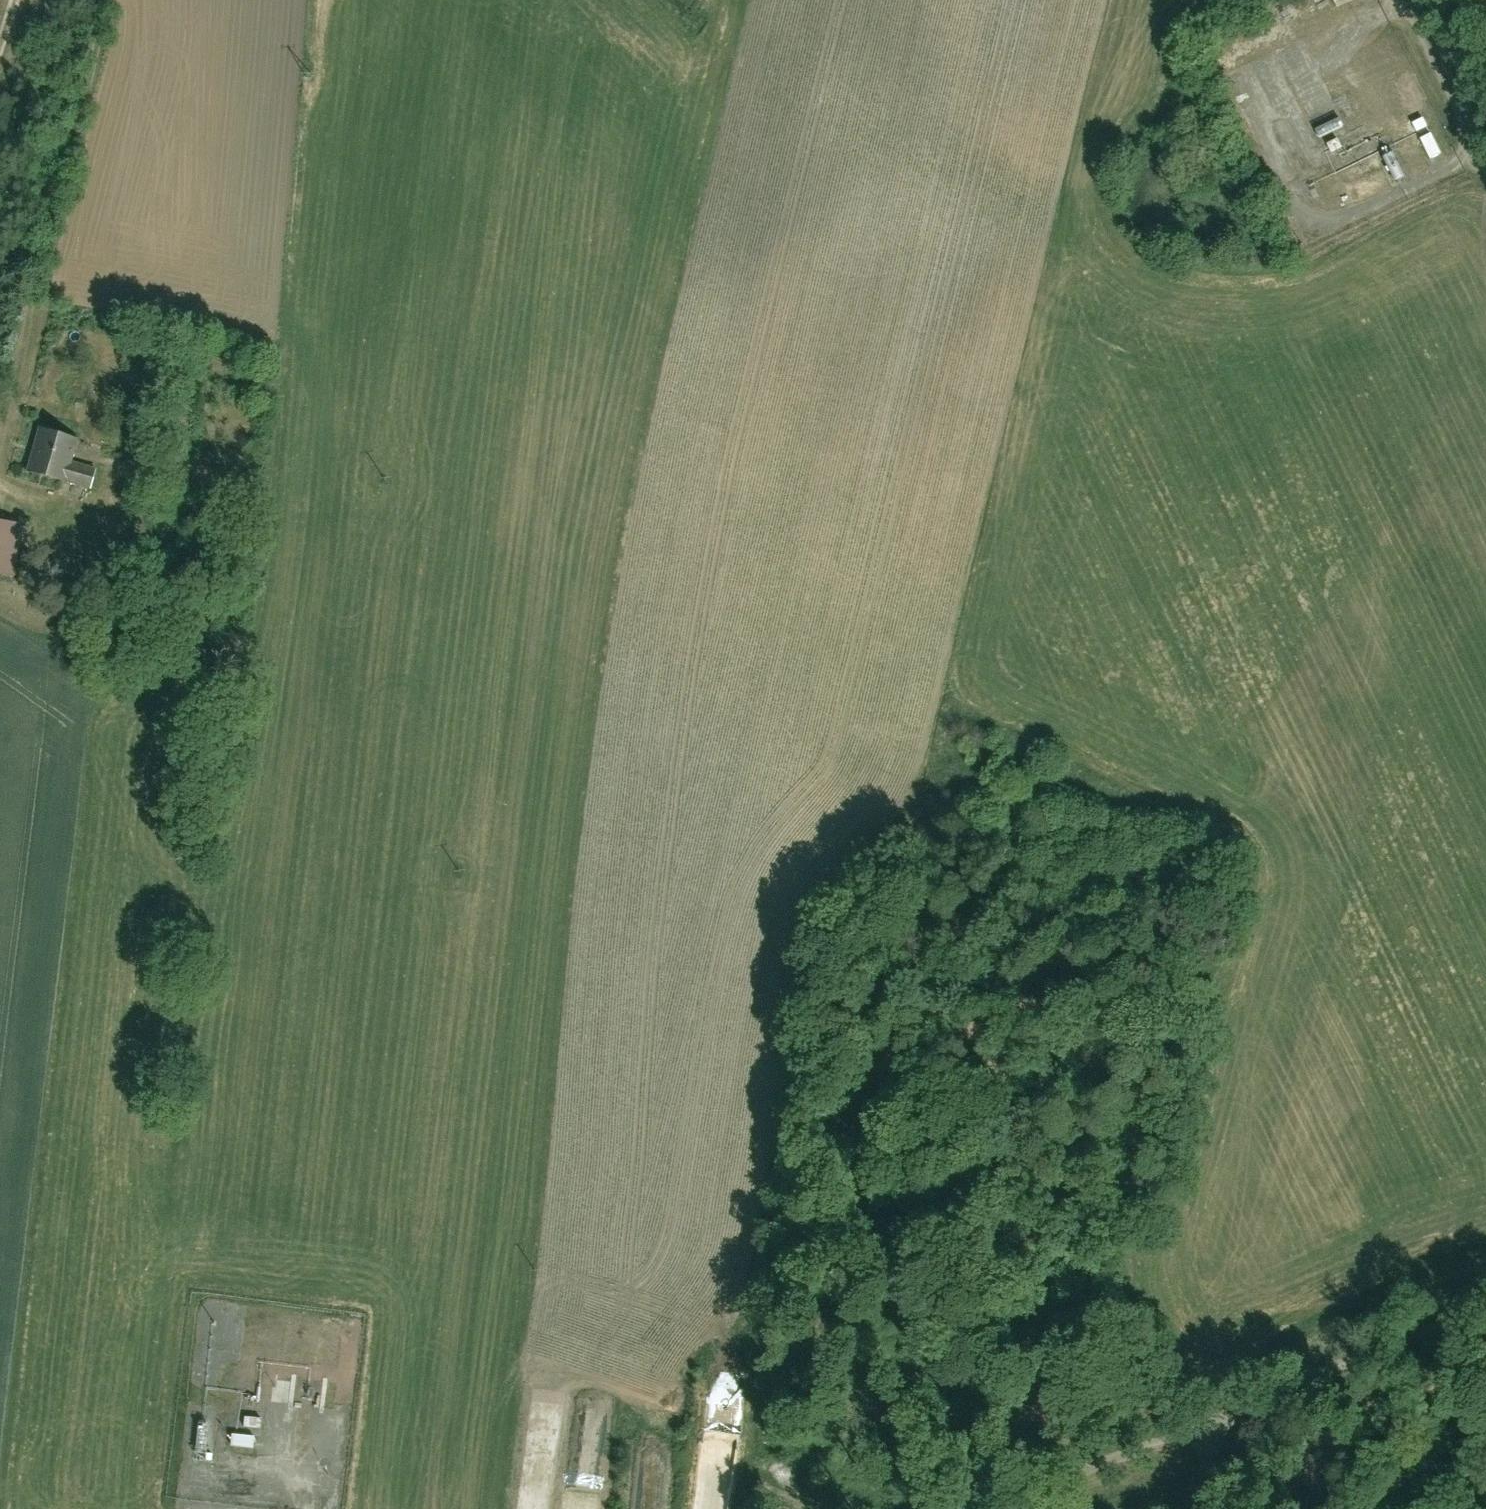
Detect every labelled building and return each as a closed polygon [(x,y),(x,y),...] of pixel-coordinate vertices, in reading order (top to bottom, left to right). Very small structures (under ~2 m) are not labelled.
[(38,431),(27,475),(64,484),(64,482),(113,494),(119,468),(70,456),(74,440),(38,431)] [(15,531),(0,529),(0,583),(9,584),(15,531)] [(258,1409),(257,1390),(239,1391),(240,1410),(258,1409)] [(261,1425),(261,1412),(239,1412),(238,1425),(261,1425)] [(251,1442),(252,1429),(225,1428),(225,1441),(251,1442)]
